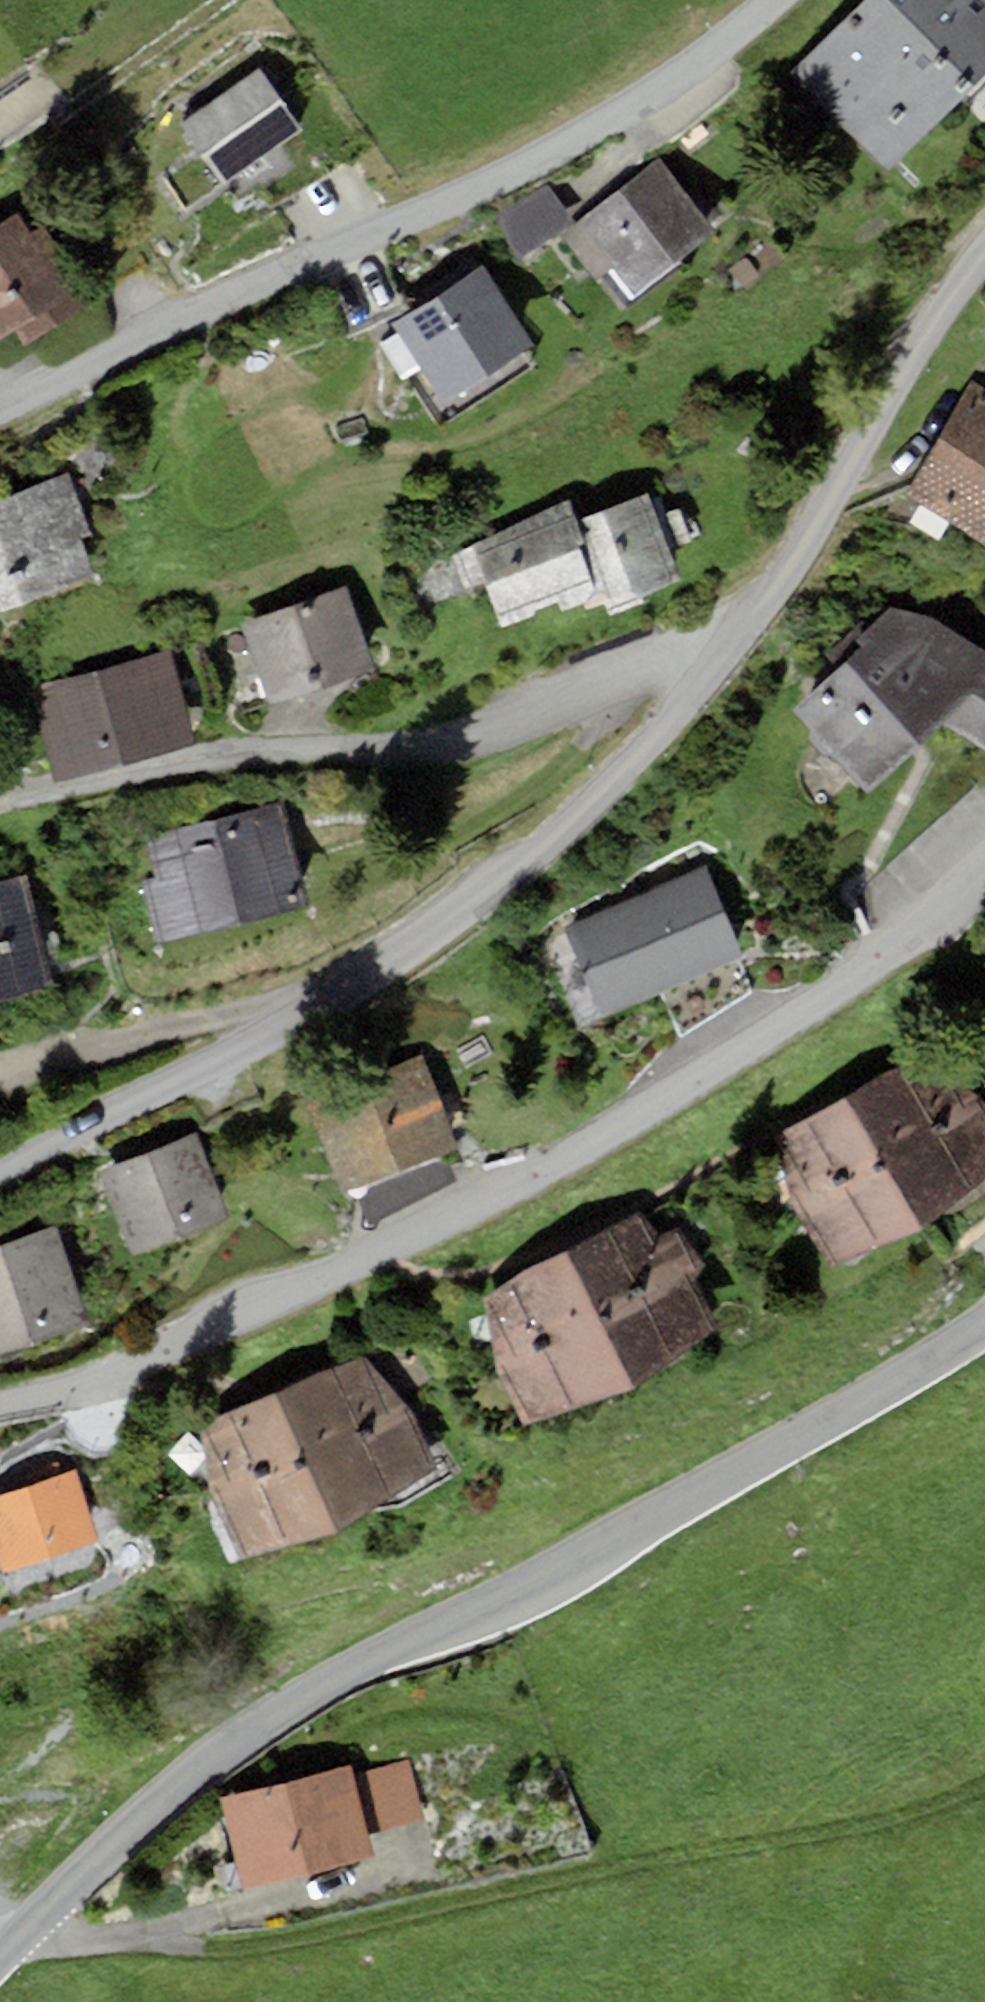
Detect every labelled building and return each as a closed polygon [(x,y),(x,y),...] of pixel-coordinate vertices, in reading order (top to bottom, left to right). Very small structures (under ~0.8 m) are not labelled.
[(790,72),(887,167),(984,69),(984,0),(862,0),(790,72)] [(260,70),(182,123),(223,183),(301,130),(260,70)] [(657,151),(557,234),(594,279),(614,263),(643,297),(723,231),(716,222),(725,215),(702,187),(693,194),(657,151)] [(0,226),(0,340),(15,331),(23,345),(91,306),(43,223),(30,231),(20,215),(0,226)] [(453,283),(394,321),(401,332),(383,343),(404,376),(424,363),(446,397),(534,340),(483,263),(481,266),(475,257),(448,275),(453,283)] [(970,382),(906,494),(984,539),(984,391),(970,382)] [(0,499),(0,614),(95,579),(79,536),(89,532),(67,474),(0,499)] [(570,499),(463,538),(498,632),(605,592),(611,606),(684,579),(652,492),(578,519),(570,499)] [(348,587),(243,621),(271,708),(376,674),(348,587)] [(893,605),(855,640),(860,645),(791,709),(868,792),(942,723),(984,749),(984,648),(923,610),(893,605)] [(174,651),(32,688),(57,782),(199,744),(174,651)] [(161,874),(146,878),(161,941),(312,905),(288,801),(151,833),(161,874)] [(709,862),(563,925),(603,1017),(749,955),(709,862)] [(0,882),(0,1000),(57,986),(29,875),(0,882)] [(763,1143),(834,1264),(929,1223),(984,1174),(984,1111),(964,1081),(934,1045),(763,1143)] [(421,1053),(303,1101),(341,1195),(459,1147),(421,1053)] [(195,1133),(97,1170),(131,1257),(229,1219),(195,1133)] [(529,1269),(485,1297),(499,1371),(526,1423),(634,1389),(720,1325),(696,1276),(704,1262),(680,1227),(662,1233),(642,1208),(529,1269)] [(0,1243),(0,1350),(88,1321),(56,1224),(0,1243)] [(374,1346),(191,1432),(242,1556),(335,1532),(447,1463),(374,1346)] [(0,1494),(0,1561),(4,1573),(101,1542),(77,1469),(0,1494)] [(423,1818),(409,1762),(350,1776),(348,1767),(221,1798),(243,1886),(373,1854),(367,1832),(423,1818)]
